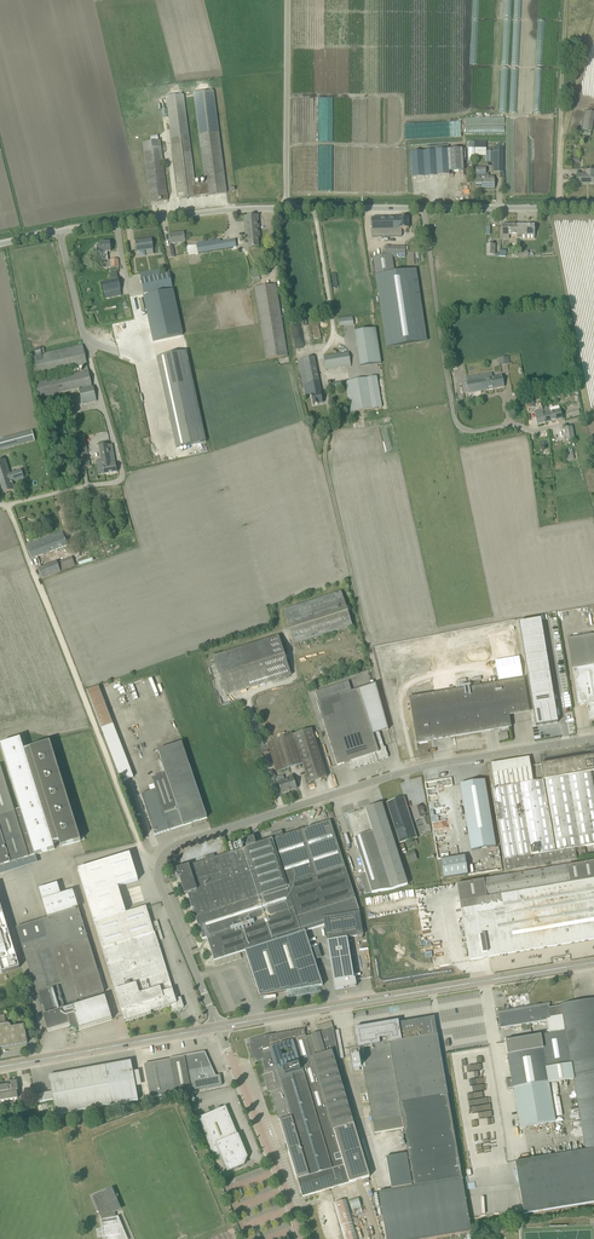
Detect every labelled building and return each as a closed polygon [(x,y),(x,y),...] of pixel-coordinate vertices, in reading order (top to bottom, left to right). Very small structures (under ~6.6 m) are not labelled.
[(207,195),(207,196),(226,193),(213,91),(194,94),(200,136),(206,185),(195,186),(183,95),(167,97),(180,199),(196,197),(196,196),(207,195)] [(318,141),(333,141),(333,98),(318,98),(318,141)] [(586,111),(582,130),(591,131),(593,115),(593,112),(586,111)] [(461,122),(406,124),(406,138),(425,138),(424,134),(426,134),(426,127),(431,127),(431,125),(438,125),(438,128),(442,128),(442,137),(461,136),(461,122)] [(168,200),(164,174),(160,140),(143,143),(151,203),(168,200)] [(332,172),(332,146),(319,146),(319,159),(325,159),(325,166),(330,166),(330,172),(332,172)] [(493,172),(504,172),(504,147),(493,147),(493,152),(486,152),(486,162),(493,162),(493,172)] [(424,151),(416,152),(411,152),(412,178),(425,177),(450,175),(449,172),(464,171),(463,149),(424,151)] [(494,188),(494,180),(494,176),(488,176),(488,174),(485,174),(486,169),(476,169),(476,188),(494,188)] [(577,175),(577,184),(593,184),(593,171),(587,171),(587,175),(577,175)] [(244,217),(244,221),(246,244),(249,243),(249,248),(259,247),(258,238),(260,238),(258,215),(244,217)] [(399,218),(372,218),(372,234),(401,235),(402,229),(408,228),(408,218),(399,218)] [(502,239),(509,239),(509,235),(517,235),(517,224),(503,224),(502,239)] [(535,225),(517,224),(517,235),(517,239),(535,239),(535,225)] [(185,242),(184,233),(169,234),(171,244),(185,242)] [(137,251),(146,250),(147,255),(153,254),(153,249),(151,239),(136,241),(137,251)] [(186,244),(187,254),(231,249),(230,239),(186,244)] [(110,244),(110,243),(100,244),(100,245),(97,245),(97,252),(101,251),(101,253),(102,261),(108,261),(107,252),(111,252),(110,248),(112,247),(111,243),(110,244)] [(495,254),(495,251),(495,245),(486,244),(486,255),(494,256),(495,254)] [(405,247),(393,246),(395,257),(405,257),(405,247)] [(396,274),(393,256),(373,259),(386,349),(426,343),(415,271),(396,274)] [(118,259),(110,260),(111,268),(119,267),(118,259)] [(141,279),(144,295),(173,289),(170,273),(160,275),(159,270),(140,274),(141,279)] [(104,294),(105,294),(121,290),(118,279),(101,283),(104,294)] [(276,284),(265,286),(255,288),(267,359),(287,356),(276,284)] [(173,290),(143,297),(153,342),(183,335),(173,290)] [(338,317),(339,326),(353,325),(353,317),(338,317)] [(321,337),(318,322),(311,324),(315,339),(321,337)] [(382,364),(377,329),(355,332),(361,367),(382,364)] [(34,351),(36,356),(31,357),(35,378),(87,366),(83,346),(45,354),(43,348),(34,351)] [(177,448),(206,442),(186,351),(157,358),(177,448)] [(326,368),(351,364),(349,354),(324,358),(326,368)] [(498,357),(499,365),(510,364),(509,356),(498,357)] [(305,392),(310,391),(310,395),(311,395),(313,405),(319,404),(323,403),(321,393),(314,357),(298,361),(303,387),(304,387),(305,392)] [(92,386),(88,372),(36,383),(39,398),(92,386)] [(469,393),(485,390),(504,387),(502,376),(493,378),(492,373),(466,378),(469,393)] [(377,377),(373,378),(345,382),(346,386),(350,413),(356,412),(364,410),(382,407),(377,377)] [(79,390),(83,405),(97,402),(94,388),(92,389),(92,387),(79,390)] [(526,400),(526,408),(529,408),(534,407),(533,396),(526,397),(526,400)] [(560,410),(558,410),(558,408),(554,409),(555,411),(550,412),(549,408),(542,410),(543,414),(544,414),(546,423),(562,419),(560,410)] [(538,425),(546,423),(544,414),(543,414),(542,410),(540,411),(534,412),(535,416),(538,425)] [(574,439),(572,426),(564,428),(566,440),(574,439)] [(34,442),(32,431),(0,438),(0,450),(34,442)] [(84,436),(76,437),(74,438),(80,468),(90,466),(84,436)] [(103,467),(104,474),(117,472),(115,464),(111,445),(107,446),(107,445),(99,447),(102,461),(100,461),(101,467),(103,467)] [(566,450),(567,460),(574,459),(573,449),(566,450)] [(2,495),(14,490),(12,482),(24,479),(21,470),(9,474),(5,460),(0,462),(0,490),(2,495)] [(31,559),(32,559),(67,546),(63,536),(64,536),(63,532),(55,535),(26,545),(31,559)] [(72,557),(57,563),(57,562),(38,569),(42,579),(77,566),(75,558),(72,559),(72,557)] [(352,627),(341,592),(284,611),(295,646),(352,627)] [(542,628),(541,619),(519,623),(520,632),(542,628)] [(544,636),(542,628),(520,632),(522,640),(544,637),(544,636)] [(590,718),(593,718),(593,635),(567,639),(572,669),(578,706),(587,704),(590,718)] [(278,636),(213,657),(226,697),(291,676),(278,636)] [(545,645),(544,637),(522,640),(523,649),(545,645)] [(547,653),(545,645),(523,649),(525,657),(547,654),(547,653)] [(555,649),(562,681),(568,680),(561,647),(555,649)] [(548,662),(547,654),(525,657),(526,666),(548,662)] [(549,670),(548,662),(526,666),(528,676),(550,673),(549,670)] [(551,679),(550,673),(528,676),(529,687),(551,683),(551,679)] [(468,734),(511,727),(509,712),(529,709),(524,678),(460,689),(468,734)] [(353,769),(388,758),(385,748),(384,748),(379,733),(371,736),(358,690),(352,692),(348,682),(315,693),(318,703),(317,703),(337,766),(351,761),(353,769)] [(551,683),(529,687),(531,697),(553,693),(552,687),(551,683)] [(87,691),(122,782),(133,777),(98,687),(87,691)] [(417,743),(451,737),(468,734),(460,689),(409,697),(417,743)] [(554,696),(553,693),(531,697),(533,708),(540,707),(548,706),(555,704),(554,696)] [(558,723),(555,704),(548,706),(551,724),(558,723)] [(551,724),(548,706),(540,707),(543,725),(551,724)] [(543,725),(540,707),(533,708),(536,726),(543,725)] [(293,735),(303,764),(309,783),(322,779),(321,776),(325,775),(326,778),(327,777),(311,729),(293,735)] [(501,740),(509,739),(507,732),(499,733),(501,740)] [(296,766),(301,765),(303,764),(293,735),(274,741),(284,770),(296,766)] [(24,751),(20,739),(0,745),(20,808),(14,810),(0,765),(0,866),(55,849),(53,843),(59,841),(60,847),(81,841),(50,742),(30,749),(24,751)] [(207,818),(182,743),(158,751),(166,774),(183,826),(207,818)] [(541,764),(543,780),(533,782),(495,788),(492,789),(493,796),(503,860),(504,860),(506,871),(577,859),(576,852),(578,851),(580,857),(586,856),(584,847),(593,845),(593,755),(541,764)] [(533,782),(531,766),(527,767),(525,758),(491,764),(495,788),(533,782)] [(141,795),(155,835),(183,826),(166,774),(152,778),(154,785),(149,787),(151,791),(141,795)] [(279,783),(282,793),(296,789),(292,776),(288,778),(288,780),(279,783)] [(485,780),(460,784),(471,851),(496,847),(485,780)] [(417,838),(404,797),(386,803),(399,844),(417,838)] [(391,890),(408,885),(389,827),(382,804),(347,815),(355,839),(366,875),(361,877),(366,894),(391,890)] [(429,824),(425,811),(423,811),(422,808),(412,811),(415,820),(421,819),(423,826),(429,824)] [(215,857),(206,860),(189,866),(188,862),(181,864),(182,868),(179,869),(181,873),(176,875),(177,879),(182,877),(202,939),(207,938),(214,961),(240,953),(246,951),(260,996),(260,997),(323,986),(305,932),(324,926),(323,918),(360,912),(345,867),(332,828),(330,821),(292,833),(291,828),(270,835),(272,840),(256,845),(254,837),(244,840),(246,847),(237,850),(230,853),(215,857)] [(417,860),(414,851),(407,853),(410,863),(417,860)] [(171,1006),(173,1011),(176,1010),(184,1007),(181,998),(176,1000),(175,997),(168,976),(167,973),(166,968),(159,946),(155,932),(154,932),(149,917),(146,906),(126,913),(118,887),(138,880),(130,854),(78,870),(85,894),(94,922),(94,923),(123,1016),(125,1022),(151,1014),(151,1012),(171,1006)] [(441,861),(444,879),(468,874),(465,857),(441,861)] [(582,942),(593,940),(593,861),(457,884),(470,961),(582,942)] [(104,992),(87,937),(82,939),(80,934),(86,933),(73,891),(61,895),(57,883),(39,889),(42,900),(42,901),(47,918),(42,920),(47,937),(21,945),(36,992),(42,990),(42,991),(50,989),(50,987),(61,984),(67,1004),(74,1002),(75,1005),(78,1004),(77,1001),(104,992)] [(9,933),(0,904),(0,974),(20,968),(9,933)] [(354,978),(347,938),(363,935),(360,912),(323,918),(324,926),(327,942),(335,990),(357,986),(355,978),(354,978)] [(79,1029),(112,1019),(105,996),(78,1004),(75,1005),(65,1008),(58,986),(50,989),(42,991),(36,993),(43,1015),(48,1031),(70,1025),(71,1027),(72,1028),(74,1029),(75,1029),(77,1029),(79,1029)] [(561,1006),(563,1016),(565,1031),(571,1065),(573,1079),(586,1150),(593,1149),(593,1000),(561,1005),(561,1006)] [(508,1010),(505,1010),(506,1013),(498,1014),(500,1028),(551,1020),(551,1018),(563,1016),(561,1006),(549,1008),(549,1005),(509,1012),(508,1010)] [(0,1016),(0,1050),(1,1048),(28,1043),(24,1025),(11,1027),(10,1026),(8,1024),(6,1024),(5,1015),(0,1016)] [(360,1048),(361,1058),(352,1059),(353,1068),(363,1066),(372,1123),(402,1118),(414,1187),(379,1193),(387,1238),(430,1238),(471,1232),(464,1189),(463,1186),(438,1034),(437,1034),(434,1017),(355,1031),(358,1048),(360,1048)] [(331,1021),(316,1026),(318,1032),(333,1028),(331,1021)] [(263,1075),(267,1090),(268,1093),(271,1092),(303,1197),(320,1192),(369,1177),(354,1125),(342,1084),(344,1083),(340,1068),(338,1053),(335,1034),(334,1029),(306,1037),(304,1029),(273,1036),(273,1034),(266,1036),(248,1041),(254,1062),(262,1060),(266,1074),(263,1075)] [(544,1057),(546,1069),(571,1065),(565,1031),(540,1036),(542,1046),(544,1057)] [(542,1046),(540,1036),(505,1042),(507,1052),(542,1046)] [(555,1121),(549,1084),(549,1082),(546,1069),(544,1057),(542,1046),(507,1052),(512,1079),(506,1080),(507,1089),(513,1087),(520,1127),(526,1126),(555,1121)] [(454,1057),(460,1118),(473,1116),(470,1089),(466,1090),(465,1082),(469,1081),(468,1074),(472,1074),(471,1068),(479,1067),(480,1080),(492,1079),(489,1048),(449,1052),(449,1057),(454,1057)] [(222,1085),(221,1081),(220,1075),(214,1076),(204,1054),(170,1060),(144,1065),(150,1098),(222,1085)] [(138,1101),(132,1067),(131,1061),(49,1076),(52,1092),(51,1092),(56,1116),(138,1101)] [(549,1084),(573,1079),(571,1065),(546,1069),(549,1082),(549,1084)] [(0,1087),(0,1102),(18,1098),(16,1090),(18,1090),(17,1081),(8,1083),(8,1085),(0,1087)] [(227,1172),(244,1165),(248,1157),(238,1134),(237,1135),(226,1107),(198,1118),(215,1158),(215,1159),(222,1160),(227,1172)] [(465,1127),(469,1166),(484,1164),(483,1155),(485,1155),(485,1147),(477,1148),(475,1131),(468,1132),(467,1127),(465,1127)] [(586,1150),(515,1162),(524,1214),(593,1203),(593,1149),(586,1150)] [(386,1157),(392,1189),(412,1185),(407,1154),(386,1157)] [(110,1190),(103,1192),(112,1214),(119,1211),(110,1190)] [(117,1217),(113,1217),(112,1214),(103,1192),(92,1197),(101,1218),(105,1238),(121,1238),(117,1217)] [(361,1208),(358,1197),(349,1200),(352,1211),(361,1208)] [(335,1203),(334,1203),(344,1238),(358,1238),(347,1200),(335,1203)]
